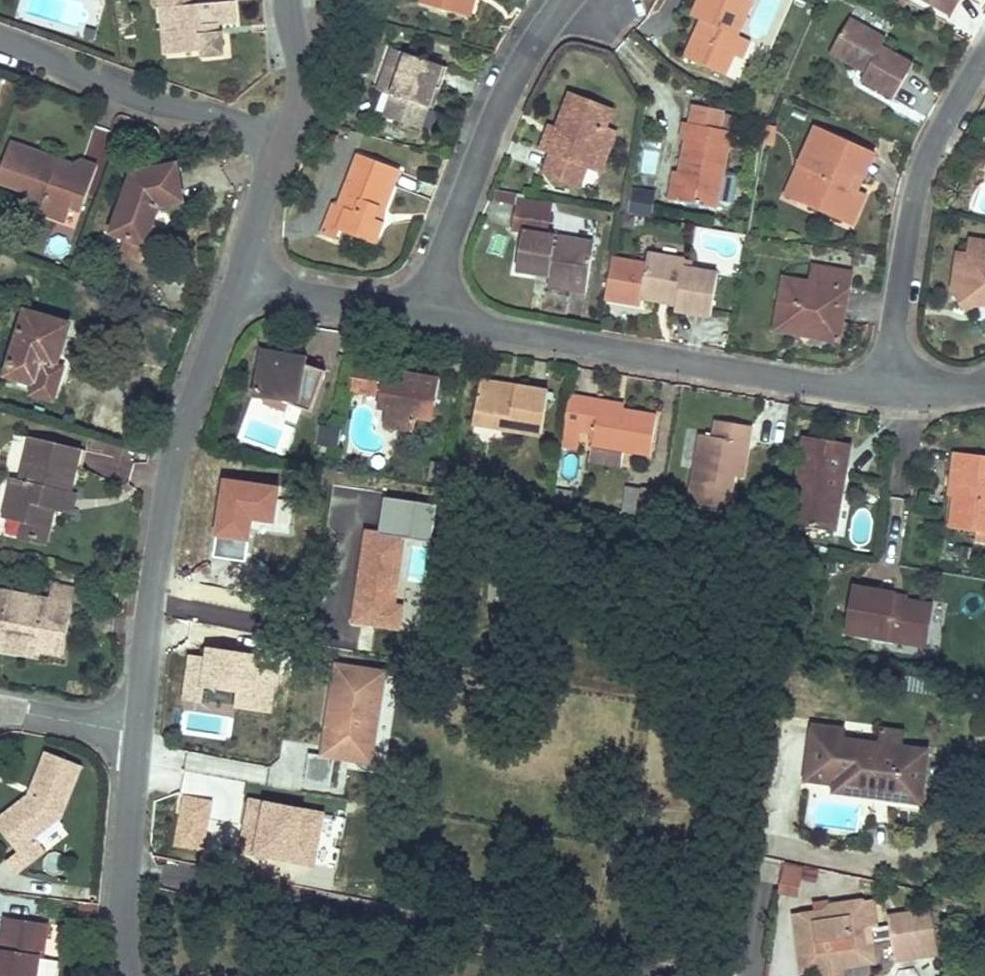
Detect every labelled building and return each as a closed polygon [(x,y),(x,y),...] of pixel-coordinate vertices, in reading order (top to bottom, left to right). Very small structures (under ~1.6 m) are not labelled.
[(233,23),(231,0),(224,0),(191,2),(191,0),(161,0),(161,5),(170,4),(173,55),(201,54),(201,58),(223,57),(221,33),(215,33),(209,34),(209,24),(215,24),(233,23)] [(417,3),(461,15),(465,0),(418,0),(417,3)] [(474,0),(465,0),(461,15),(469,17),(474,0)] [(751,0),(699,0),(692,15),(696,17),(679,52),(719,70),(727,52),(735,34),(751,0)] [(942,15),(951,0),(918,0),(942,15)] [(164,56),(173,55),(170,4),(161,5),(154,5),(156,32),(163,32),(164,56)] [(880,39),(844,17),(823,56),(858,76),(855,82),(887,101),(908,64),(876,44),(880,39)] [(742,59),(750,41),(735,34),(727,52),(742,59)] [(413,44),(409,55),(422,59),(425,48),(413,44)] [(389,92),(401,53),(385,48),(374,88),(389,92)] [(409,55),(401,53),(389,92),(382,118),(413,127),(419,108),(433,62),(422,59),(409,55)] [(427,110),(441,64),(433,62),(419,108),(427,110)] [(607,129),(615,110),(567,91),(552,126),(543,148),(552,151),(545,169),(577,182),(584,163),(592,166),(607,129)] [(718,209),(728,148),(733,149),(736,132),(722,129),(726,110),(690,104),(687,123),(680,122),(677,139),(681,140),(676,170),(672,169),(666,200),(718,209)] [(128,117),(120,141),(126,143),(135,119),(128,117)] [(543,148),(552,126),(544,122),(535,144),(543,148)] [(838,185),(856,148),(808,123),(784,169),(805,180),(794,198),(827,215),(834,199),(849,206),(855,194),(847,190),(838,185)] [(777,128),(764,127),(762,145),(774,146),(777,128)] [(602,171),(617,133),(607,129),(592,166),(595,168),(602,171)] [(7,140),(0,158),(0,177),(19,184),(42,194),(39,201),(38,205),(62,214),(70,195),(79,197),(91,162),(71,154),(68,162),(66,171),(50,165),(53,157),(7,140)] [(543,148),(536,165),(545,169),(552,151),(543,148)] [(847,190),(866,152),(856,148),(838,185),(847,190)] [(385,205),(398,169),(354,154),(338,203),(345,205),(338,224),(375,237),(381,221),(374,219),(380,203),(385,205)] [(66,171),(68,162),(53,157),(50,165),(66,171)] [(151,209),(184,201),(175,160),(127,168),(107,226),(124,232),(141,238),(146,249),(157,243),(164,223),(148,218),(151,209)] [(584,163),(577,182),(587,186),(595,168),(592,166),(584,163)] [(805,180),(784,169),(794,198),(805,180)] [(42,194),(19,184),(16,191),(39,201),(42,194)] [(651,215),(655,189),(635,187),(632,213),(651,215)] [(523,194),(494,189),(493,196),(515,199),(522,201),(523,194)] [(329,199),(319,228),(335,234),(338,224),(345,205),(338,203),(329,199)] [(518,227),(511,266),(543,272),(566,276),(564,286),(580,289),(589,237),(546,229),(550,205),(522,201),(515,199),(511,225),(518,227)] [(840,222),(849,206),(834,199),(827,215),(840,222)] [(146,249),(141,238),(124,232),(119,246),(138,253),(146,249)] [(969,234),(966,253),(955,252),(951,287),(958,298),(968,294),(972,300),(984,303),(984,238),(969,234)] [(638,262),(603,255),(595,296),(631,302),(632,296),(633,290),(672,297),(671,303),(670,306),(704,312),(711,272),(674,266),(675,259),(640,252),(638,262)] [(781,275),(772,326),(806,332),(809,319),(837,324),(846,272),(811,266),(809,280),(781,275)] [(566,276),(543,272),(543,282),(564,286),(566,276)] [(632,296),(671,303),(672,297),(633,290),(632,296)] [(56,355),(66,324),(24,307),(1,371),(27,381),(43,386),(56,355)] [(809,319),(806,332),(835,337),(837,324),(809,319)] [(310,412),(321,381),(301,372),(304,360),(305,351),(258,349),(253,388),(257,389),(256,397),(290,402),(310,412)] [(54,402),(71,361),(56,355),(43,386),(27,381),(23,391),(54,402)] [(389,364),(358,358),(354,376),(373,379),(386,382),(389,364)] [(321,381),(326,370),(304,360),(301,372),(321,381)] [(435,424),(443,381),(410,374),(408,386),(386,382),(373,379),(354,376),(351,391),(382,397),(380,408),(388,409),(386,424),(417,430),(420,420),(435,424)] [(512,395),(514,384),(481,378),(479,389),(512,395)] [(512,395),(479,389),(472,421),(541,435),(550,392),(514,384),(512,395)] [(648,452),(655,413),(622,407),(583,400),(584,395),(567,392),(562,424),(578,427),(592,429),(587,458),(619,464),(622,448),(648,452)] [(623,402),(584,395),(583,400),(622,407),(623,402)] [(703,432),(692,498),(731,504),(737,469),(741,441),(750,442),(752,426),(719,421),(717,435),(703,432)] [(578,427),(562,424),(561,432),(576,435),(578,427)] [(72,462),(75,444),(33,432),(23,472),(13,470),(2,508),(19,514),(33,519),(29,533),(41,537),(48,504),(55,505),(60,486),(66,488),(72,462)] [(576,435),(561,432),(559,443),(575,446),(576,435)] [(849,445),(803,437),(800,454),(846,462),(849,445)] [(741,441),(737,469),(745,470),(750,442),(741,441)] [(80,465),(85,446),(75,444),(72,462),(80,465)] [(984,524),(984,456),(944,450),(941,470),(949,471),(944,500),(938,535),(982,541),(984,524)] [(846,462),(800,454),(797,468),(844,476),(846,462)] [(797,468),(787,527),(833,536),(844,476),(797,468)] [(278,487),(223,480),(216,536),(249,540),(251,521),(273,523),(278,487)] [(647,488),(627,484),(621,514),(642,518),(647,488)] [(60,486),(55,505),(70,509),(75,490),(66,488),(60,486)] [(379,532),(364,530),(350,622),(400,629),(403,605),(395,604),(405,536),(431,539),(436,506),(383,499),(379,532)] [(29,533),(33,519),(19,514),(16,531),(29,533)] [(1,645),(4,632),(43,640),(41,647),(65,651),(75,598),(0,583),(0,644),(1,645)] [(891,600),(839,591),(829,635),(910,650),(918,611),(890,607),(891,600)] [(4,632),(1,645),(40,653),(41,647),(43,640),(4,632)] [(260,655),(204,648),(202,657),(188,655),(183,699),(201,701),(203,687),(236,691),(234,708),(271,713),(277,665),(259,662),(260,655)] [(366,765),(380,673),(329,666),(316,757),(303,755),(299,785),(324,789),(329,759),(335,760),(336,753),(344,754),(343,761),(366,765)] [(906,742),(908,727),(885,723),(882,738),(906,742)] [(882,738),(840,732),(832,788),(884,797),(883,806),(913,812),(922,746),(906,742),(882,738)] [(59,822),(82,765),(44,750),(29,789),(38,793),(35,802),(26,799),(0,814),(0,821),(16,849),(8,853),(7,854),(0,858),(0,870),(4,878),(42,856),(32,837),(59,822)] [(343,761),(344,754),(336,753),(335,760),(343,761)] [(884,797),(832,788),(831,797),(883,806),(884,797)] [(38,793),(29,789),(26,799),(35,802),(38,793)] [(211,800),(182,795),(174,847),(203,852),(211,800)] [(323,813),(248,799),(238,854),(313,868),(323,813)] [(8,853),(16,849),(0,821),(0,839),(8,853)] [(870,899),(860,901),(867,929),(876,927),(870,899)] [(790,924),(801,975),(802,975),(820,972),(820,975),(841,975),(839,970),(874,963),(870,942),(885,939),(892,937),(895,951),(935,943),(928,907),(887,915),(889,925),(882,926),(876,927),(867,929),(860,901),(827,908),(829,914),(831,925),(816,929),(813,918),(790,924)] [(816,929),(831,925),(829,914),(813,918),(816,929)] [(0,916),(0,975),(36,975),(40,955),(44,956),(50,926),(0,916)] [(935,943),(895,951),(896,958),(936,950),(935,943)] [(59,957),(46,956),(44,975),(57,975),(59,957)]
